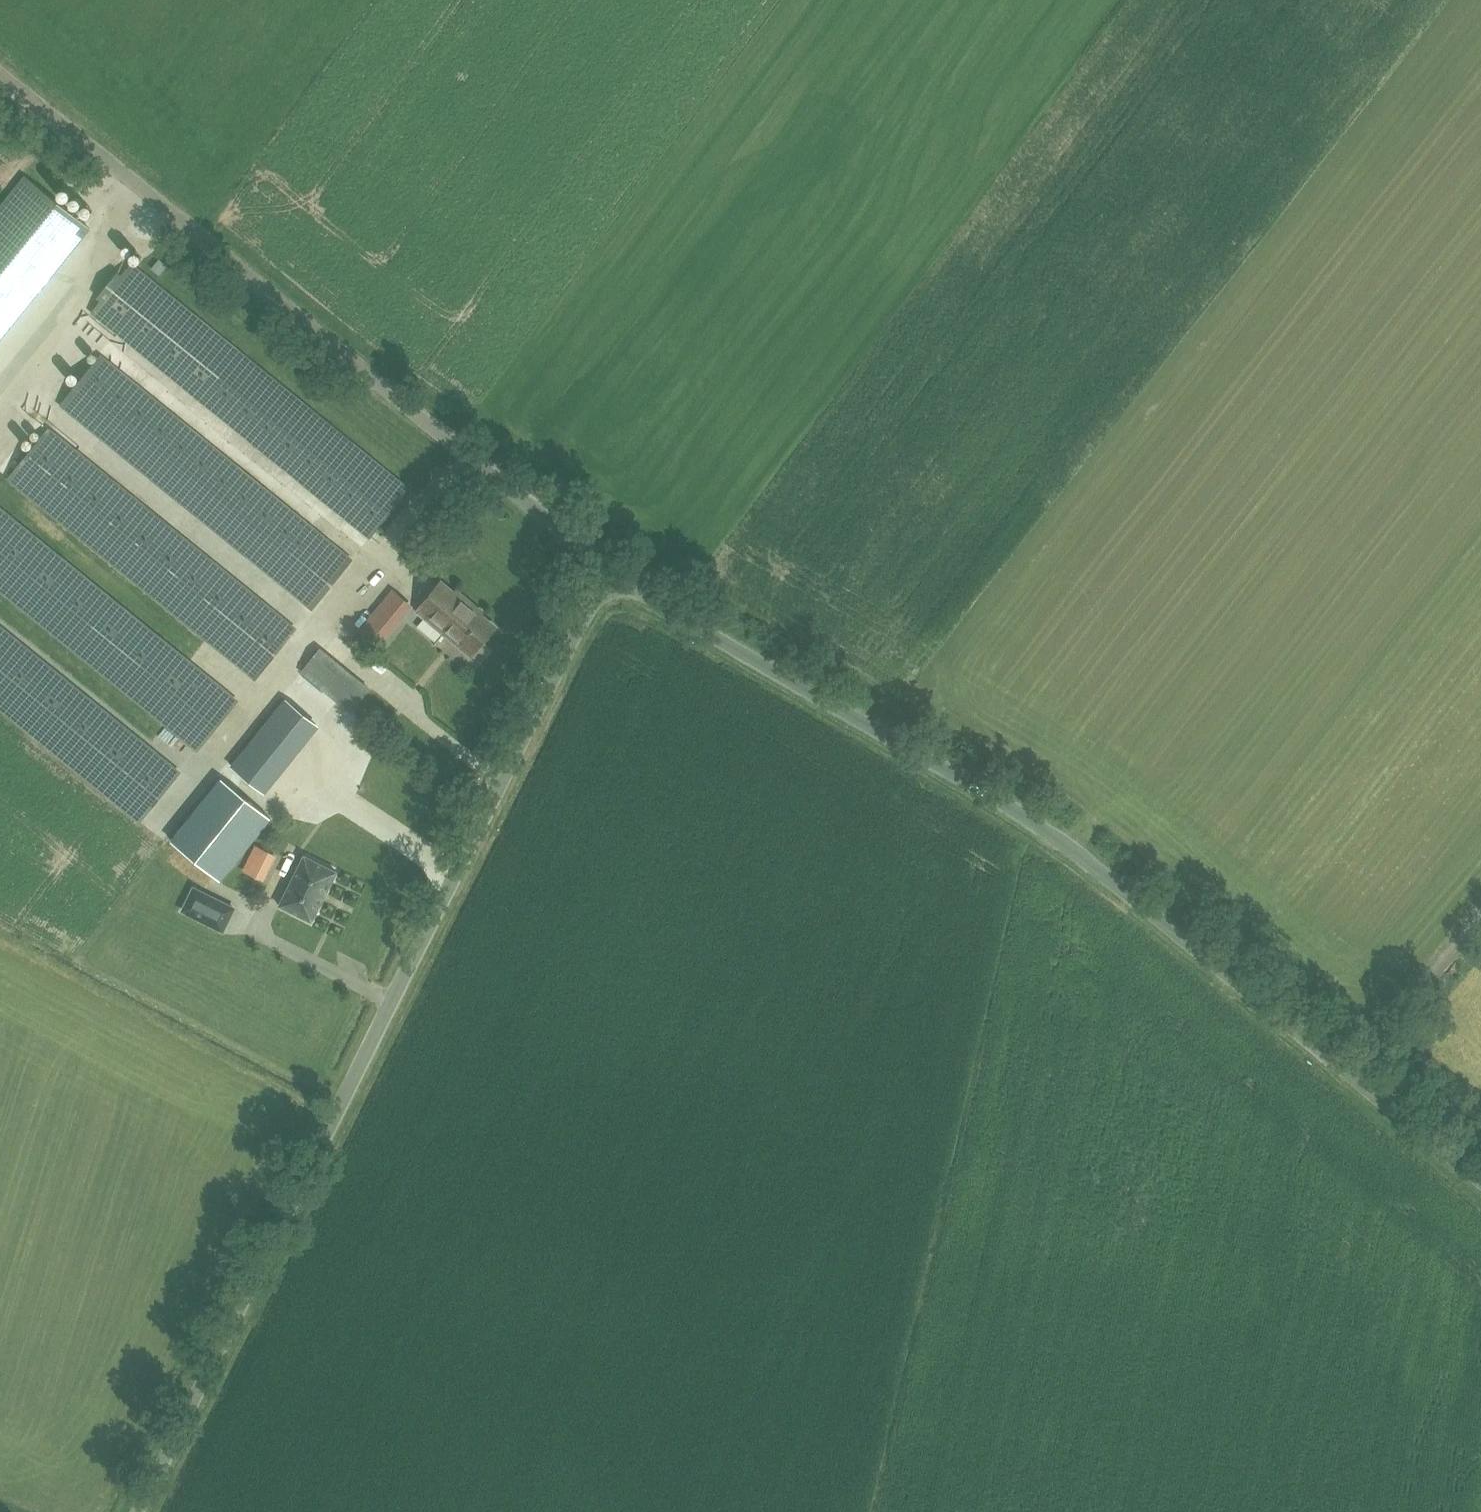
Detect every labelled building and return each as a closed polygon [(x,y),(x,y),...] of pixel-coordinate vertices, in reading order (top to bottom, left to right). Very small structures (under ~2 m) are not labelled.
[(91,228),(26,176),(0,208),(0,341),(91,228)] [(409,489),(132,264),(93,312),(371,536),(409,489)] [(62,405),(314,607),(352,560),(100,358),(62,405)] [(257,678),(296,629),(49,429),(10,477),(257,678)] [(0,508),(0,588),(199,749),(238,701),(0,508)] [(418,610),(472,654),(495,627),(481,614),(482,612),(456,591),(455,593),(441,582),(418,610)] [(410,606),(394,592),(383,606),(399,619),(410,606)] [(180,772),(0,626),(0,706),(141,820),(180,772)] [(302,670),(352,711),(370,689),(320,648),(302,670)] [(286,699),(232,766),(263,791),(317,724),(286,699)] [(217,784),(169,843),(219,884),(267,825),(217,784)] [(258,848),(254,857),(270,865),(275,856),(258,848)] [(338,872),(305,855),(280,905),(313,922),(338,872)] [(235,908),(195,888),(184,910),(224,930),(235,908)]
